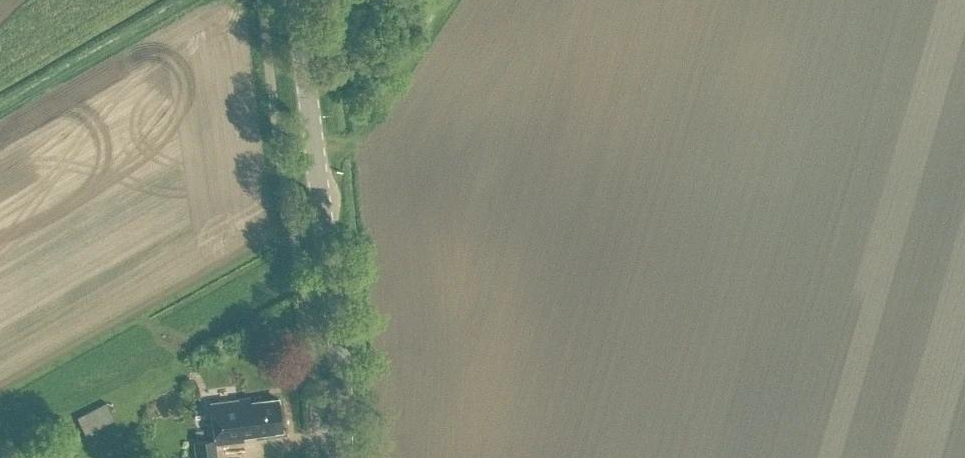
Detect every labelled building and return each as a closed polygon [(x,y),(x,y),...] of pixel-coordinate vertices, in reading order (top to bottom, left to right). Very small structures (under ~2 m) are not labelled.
[(252,396),(212,401),(213,407),(217,438),(217,443),(245,439),(245,435),(284,430),(280,399),(253,402),(252,396)] [(87,411),(77,416),(84,430),(94,425),(87,411)] [(193,441),(195,457),(219,457),(217,443),(217,438),(193,441)]
